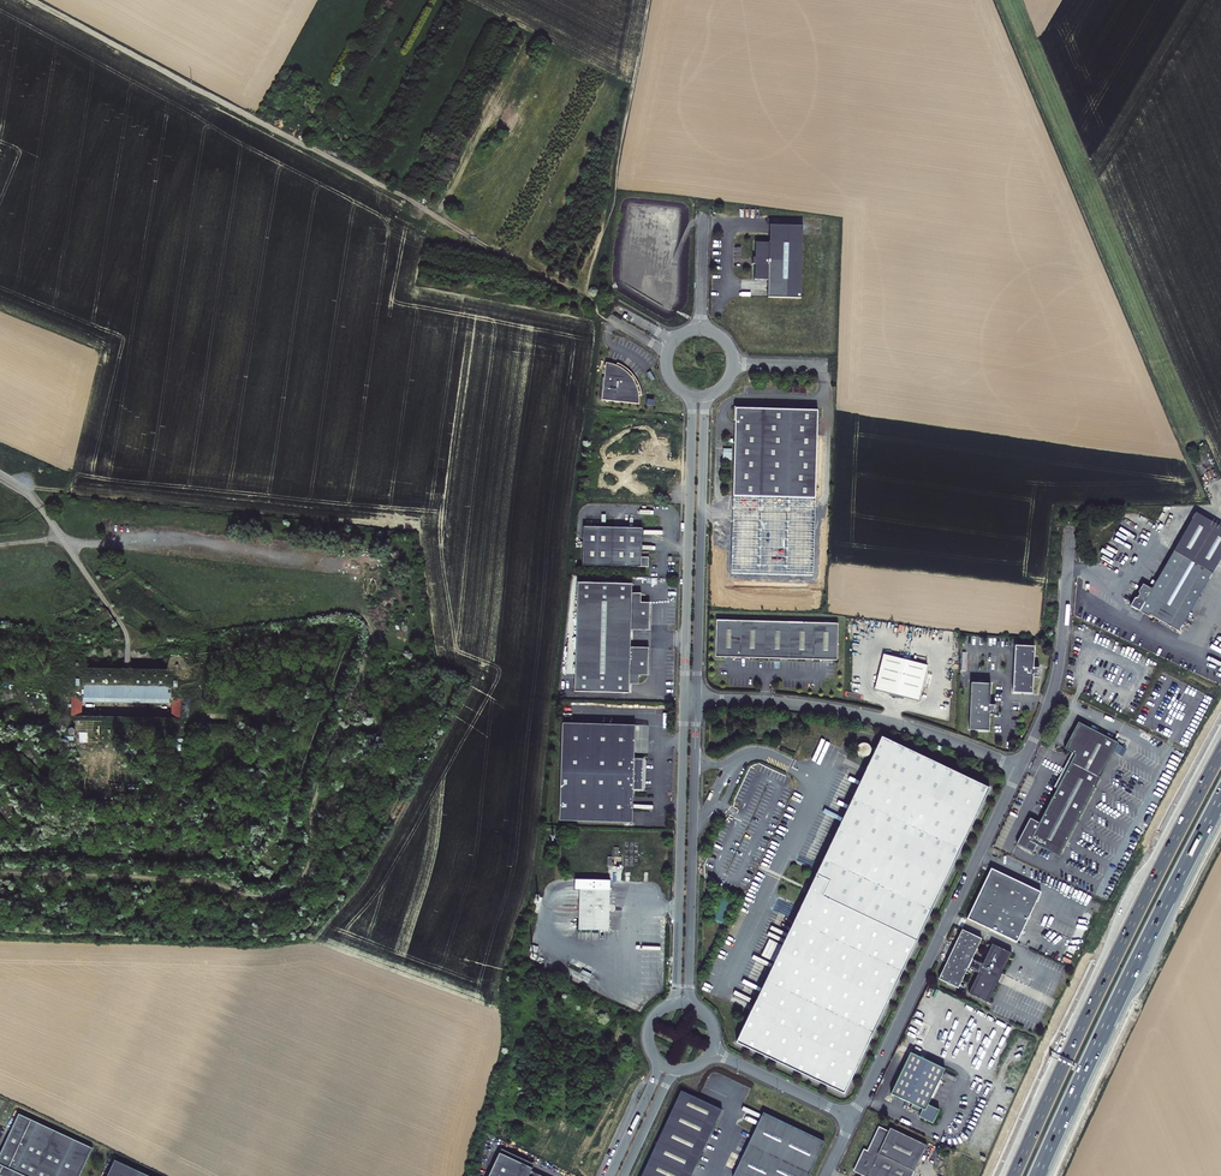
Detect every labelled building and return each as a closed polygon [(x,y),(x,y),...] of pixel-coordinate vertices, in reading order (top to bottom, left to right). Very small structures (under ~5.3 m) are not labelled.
[(805,227),(772,225),(771,243),(757,242),(757,257),(755,257),(754,264),(756,264),(756,279),(770,280),(769,297),(802,299),(805,227)] [(610,368),(605,368),(601,405),(639,406),(638,398),(641,397),(640,394),(638,388),(636,383),(630,377),(626,373),(621,370),(617,368),(616,370),(610,368)] [(816,499),(819,411),(764,409),(764,408),(736,407),(735,421),(736,421),(734,496),(816,499)] [(813,577),(816,499),(734,496),(732,574),(813,577)] [(1141,584),(1137,591),(1139,595),(1137,599),(1133,599),(1130,604),(1149,615),(1148,616),(1178,632),(1220,554),(1220,528),(1193,512),(1152,587),(1148,588),(1141,584)] [(585,525),(583,564),(649,567),(649,557),(642,557),(643,528),(585,525)] [(632,593),(633,584),(578,582),(573,692),(628,694),(629,685),(638,685),(638,676),(647,677),(648,649),(630,648),(631,630),(649,631),(650,603),(641,603),(642,594),(632,593)] [(838,623),(717,620),(716,656),(837,660),(838,623)] [(1034,660),(1034,646),(1015,645),(1013,692),(1032,693),(1033,676),(1039,676),(1039,667),(1033,667),(1034,660)] [(874,689),(918,700),(927,665),(884,653),(874,689)] [(971,682),(968,729),(988,730),(989,713),(994,713),(995,704),(989,704),(991,683),(971,682)] [(637,725),(563,722),(560,820),(633,822),(634,789),(643,789),(644,759),(635,758),(637,725)] [(1060,858),(1106,770),(1120,744),(1080,723),(1066,749),(1073,752),(1076,754),(1075,756),(1039,823),(1036,821),(1030,818),(1017,843),(1033,852),(1037,845),(1060,858)] [(988,789),(881,738),(737,1042),(844,1093),(988,789)] [(1123,746),(1120,744),(1106,770),(1060,858),(1062,859),(1109,772),(1123,746)] [(858,758),(869,758),(870,746),(858,746),(858,758)] [(1073,752),(1072,754),(1036,821),(1039,823),(1075,756),(1076,754),(1073,752)] [(1039,892),(990,869),(966,919),(1015,942),(1039,892)] [(580,889),(579,929),(609,930),(610,890),(580,889)] [(721,899),(716,921),(726,923),(730,901),(721,899)] [(987,1002),(997,982),(1001,973),(1010,953),(991,944),(982,964),(972,959),(982,939),(961,929),(938,978),(958,988),(968,968),(977,973),(968,993),(987,1002)] [(596,976),(582,970),(581,973),(594,979),(596,976)] [(1006,975),(1001,973),(997,982),(1002,984),(1006,975)] [(927,1105),(945,1068),(910,1052),(890,1094),(910,1104),(908,1109),(919,1114),(917,1117),(932,1124),(938,1110),(927,1105)] [(641,1175),(691,1175),(723,1108),(682,1089),(641,1175)] [(733,1175),(807,1175),(825,1140),(763,1111),(733,1175)] [(0,1155),(0,1174),(5,1175),(25,1175),(26,1175),(80,1175),(93,1147),(20,1113),(0,1155)] [(926,1145),(890,1128),(888,1132),(879,1127),(867,1152),(864,1150),(854,1172),(862,1175),(912,1175),(926,1145)] [(499,1151),(489,1175),(530,1175),(529,1175),(532,1167),(499,1151)] [(107,1175),(150,1175),(115,1160),(107,1175)]
